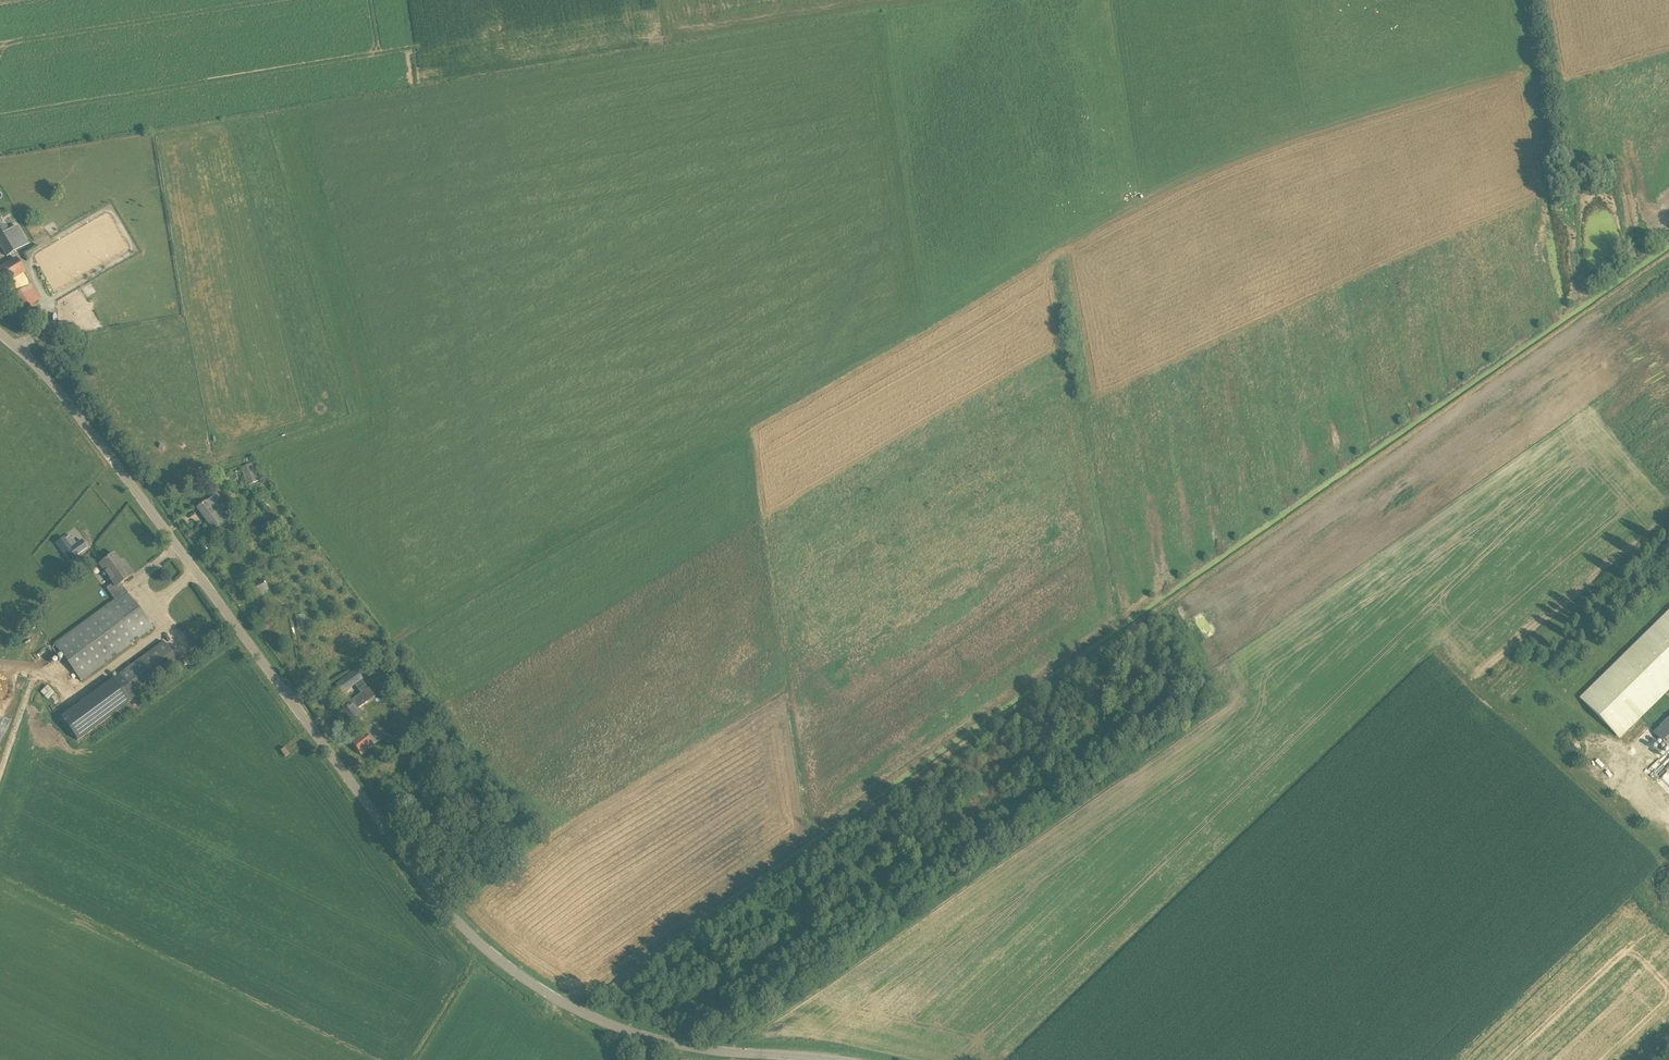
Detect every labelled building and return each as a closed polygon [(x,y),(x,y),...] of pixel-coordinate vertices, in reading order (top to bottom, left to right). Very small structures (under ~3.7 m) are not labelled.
[(8,232),(0,236),(0,244),(7,257),(27,246),(16,227),(8,232)] [(18,288),(35,278),(20,256),(0,269),(0,280),(8,294),(18,288)] [(252,464),(242,467),(248,485),(259,481),(252,464)] [(217,494),(212,498),(197,509),(213,530),(233,515),(217,494)] [(88,549),(82,540),(71,548),(64,538),(56,543),(71,565),(79,559),(77,556),(88,549)] [(124,567),(115,555),(100,566),(113,584),(106,588),(115,600),(126,592),(121,584),(133,575),(126,565),(124,567)] [(250,586),(256,597),(268,590),(263,580),(250,586)] [(126,592),(115,600),(54,645),(80,681),(153,627),(126,592)] [(1581,698),(1620,738),(1668,689),(1668,610),(1581,698)] [(20,650),(24,654),(46,639),(43,634),(20,650)] [(180,664),(164,642),(113,680),(130,702),(180,664)] [(362,680),(356,671),(337,685),(343,694),(354,685),(361,694),(349,702),(351,706),(339,715),(349,728),(362,719),(356,710),(375,697),(369,688),(368,689),(361,680),(362,680)] [(1653,733),(1668,749),(1668,717),(1653,733)] [(369,726),(361,733),(348,742),(360,757),(381,740),(369,726)] [(285,757),(290,754),(285,748),(280,751),(285,757)]
